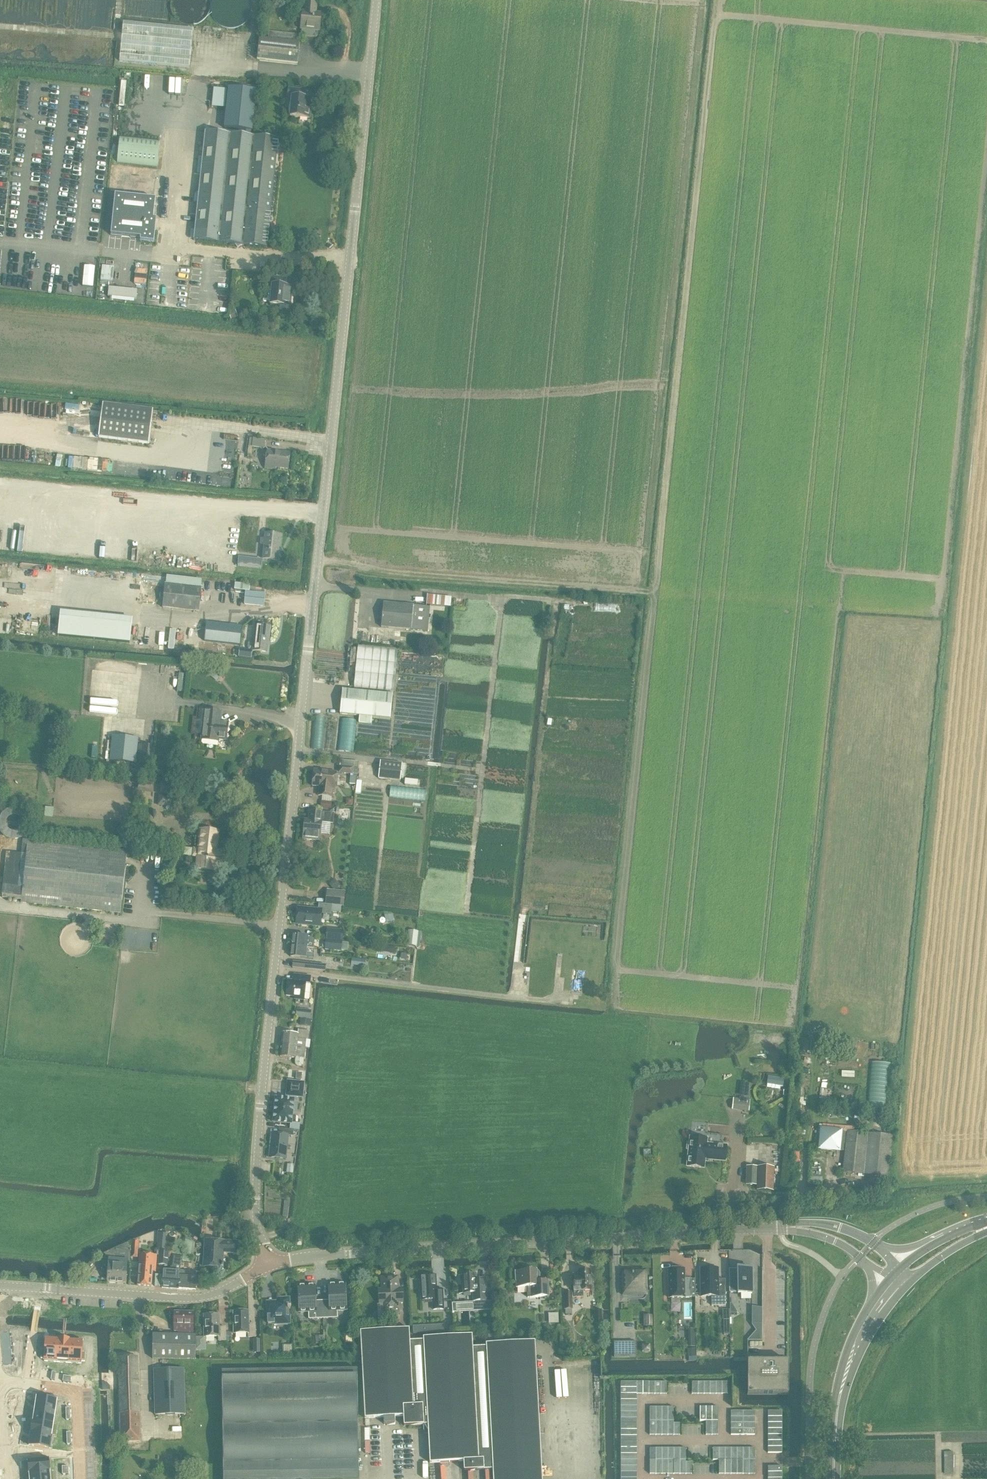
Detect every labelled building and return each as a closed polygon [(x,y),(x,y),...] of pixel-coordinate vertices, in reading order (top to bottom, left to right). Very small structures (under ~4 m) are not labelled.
[(302,12),(301,27),(302,27),(301,34),(303,35),(315,37),(317,35),(318,29),(319,29),(320,14),(315,14),(315,10),(316,10),(316,4),(305,3),(304,12),(302,12)] [(123,22),(119,61),(189,68),(193,29),(123,22)] [(259,39),(257,59),(297,63),(299,43),(296,42),(297,35),(268,32),(268,39),(259,39)] [(199,191),(193,241),(228,244),(235,245),(237,249),(242,246),(267,248),(278,140),(250,137),(251,131),(252,131),(256,91),(228,88),(224,128),(246,131),(246,132),(238,131),(238,132),(238,136),(205,132),(199,183),(199,191)] [(288,88),(287,96),(292,97),(290,116),(310,118),(312,98),(305,98),(306,91),(306,90),(288,88)] [(120,136),(117,162),(157,167),(159,141),(120,136)] [(127,166),(124,193),(156,196),(158,169),(127,166)] [(115,195),(110,235),(140,239),(151,240),(153,219),(155,199),(115,195)] [(269,277),(268,285),(272,285),(270,305),(290,307),(292,287),(286,286),(286,278),(269,277)] [(235,310),(228,313),(231,320),(238,317),(235,310)] [(98,438),(149,444),(153,411),(102,405),(98,438)] [(253,439),(252,447),(264,449),(265,441),(253,439)] [(267,451),(265,469),(275,470),(275,468),(288,469),(290,454),(267,451)] [(261,539),(261,545),(264,545),(262,559),(277,560),(280,535),(266,534),(265,539),(261,539)] [(238,558),(237,566),(246,567),(246,559),(238,558)] [(143,582),(142,598),(148,599),(149,589),(151,589),(149,601),(158,602),(157,606),(163,607),(163,608),(198,612),(201,588),(201,580),(152,575),(151,583),(143,582)] [(235,583),(234,590),(249,591),(250,585),(235,583)] [(245,592),(244,605),(263,607),(264,594),(245,592)] [(427,595),(426,604),(450,607),(451,597),(427,595)] [(383,603),(381,627),(425,631),(427,607),(383,603)] [(206,623),(204,641),(240,645),(242,627),(206,623)] [(255,626),(252,651),(267,653),(270,627),(255,626)] [(213,669),(208,675),(216,682),(222,675),(213,669)] [(342,690),(340,714),(359,716),(358,723),(371,724),(372,717),(390,719),(392,695),(342,690)] [(205,710),(201,739),(226,742),(228,722),(221,721),(222,712),(205,710)] [(112,737),(110,760),(136,763),(138,739),(112,737)] [(142,745),(140,764),(152,766),(154,746),(142,745)] [(380,762),(378,778),(400,781),(402,764),(380,762)] [(314,770),(312,786),(319,787),(318,796),(322,796),(321,807),(330,809),(331,802),(330,802),(331,798),(332,798),(333,790),(334,790),(336,773),(314,770)] [(138,780),(137,788),(152,790),(153,782),(138,780)] [(159,797),(158,805),(171,806),(172,797),(159,797)] [(45,807),(45,816),(53,817),(54,808),(45,807)] [(304,820),(302,839),(319,841),(320,836),(321,829),(321,824),(330,824),(333,825),(333,814),(322,813),(309,812),(308,821),(304,820)] [(340,819),(346,823),(349,819),(344,815),(340,819)] [(119,831),(117,847),(127,849),(129,832),(119,831)] [(194,849),(193,857),(197,858),(195,868),(196,868),(220,871),(222,851),(215,850),(216,841),(217,833),(200,831),(199,839),(198,849),(194,849)] [(5,883),(3,895),(22,897),(22,900),(119,912),(123,879),(126,879),(129,876),(131,866),(125,865),(126,850),(22,838),(21,852),(9,851),(5,883)] [(334,879),(330,883),(335,889),(339,885),(334,879)] [(326,892),(325,904),(330,905),(343,906),(344,894),(326,892)] [(296,910),(295,924),(318,926),(319,914),(320,911),(329,912),(329,910),(330,905),(325,904),(317,904),(316,909),(307,909),(296,908),(296,910)] [(327,929),(326,939),(342,941),(343,931),(327,929)] [(291,936),(291,946),(306,948),(313,948),(314,942),(314,938),(291,936)] [(326,939),(324,949),(340,951),(342,941),(326,939)] [(291,946),(290,957),(305,958),(306,948),(291,946)] [(303,963),(302,969),(324,971),(325,965),(303,963)] [(571,983),(570,991),(582,992),(585,971),(579,970),(577,984),(571,983)] [(287,981),(285,996),(294,997),(294,999),(303,1000),(305,983),(309,983),(310,977),(296,975),(295,982),(287,981)] [(281,1034),(280,1045),(305,1047),(305,1040),(307,1040),(308,1031),(298,1030),(298,1035),(281,1034)] [(280,1045),(279,1057),(295,1058),(295,1062),(295,1064),(296,1065),(297,1066),(299,1067),(303,1067),(304,1058),(305,1047),(280,1045)] [(870,1062),(867,1110),(887,1112),(891,1063),(870,1062)] [(768,1077),(767,1084),(783,1087),(784,1079),(768,1077)] [(288,1081),(287,1089),(303,1090),(304,1083),(288,1081)] [(287,1089),(286,1096),(302,1098),(303,1090),(287,1089)] [(275,1098),(273,1122),(291,1124),(294,1100),(275,1098)] [(734,1099),(733,1103),(739,1104),(738,1109),(748,1111),(749,1101),(747,1100),(739,1100),(734,1099)] [(819,1141),(819,1149),(827,1150),(843,1151),(845,1131),(846,1132),(842,1172),(845,1172),(872,1175),(888,1176),(892,1136),(852,1132),(853,1128),(821,1125),(820,1129),(819,1141)] [(272,1134),(269,1158),(286,1159),(288,1136),(293,1136),(294,1130),(279,1129),(278,1135),(272,1134)] [(687,1143),(686,1149),(689,1150),(687,1166),(703,1168),(704,1158),(708,1158),(708,1159),(725,1161),(726,1146),(706,1144),(706,1139),(690,1137),(689,1143),(687,1143)] [(746,1166),(744,1183),(758,1184),(758,1191),(771,1191),(772,1170),(772,1167),(756,1166),(746,1166)] [(132,1240),(131,1258),(137,1258),(139,1241),(132,1240)] [(185,1240),(182,1261),(190,1262),(191,1257),(192,1246),(193,1243),(185,1240)] [(206,1241),(204,1266),(222,1268),(222,1267),(223,1267),(223,1264),(222,1264),(223,1253),(238,1254),(239,1243),(206,1241)] [(108,1265),(107,1282),(126,1283),(127,1267),(125,1267),(125,1261),(130,1261),(131,1250),(116,1249),(115,1260),(110,1259),(110,1266),(108,1265)] [(159,1251),(158,1265),(168,1266),(169,1252),(159,1251)] [(140,1254),(137,1285),(151,1287),(153,1272),(155,1272),(156,1256),(140,1254)] [(163,1270),(162,1288),(180,1289),(181,1271),(180,1271),(182,1257),(174,1256),(172,1267),(171,1267),(171,1271),(163,1270)] [(684,1269),(668,1270),(668,1298),(671,1298),(672,1302),(679,1302),(679,1298),(691,1298),(695,1297),(695,1278),(691,1279),(684,1279),(684,1269)] [(718,1269),(700,1269),(701,1297),(711,1297),(712,1306),(725,1306),(725,1280),(724,1280),(724,1282),(718,1282),(718,1280),(718,1269)] [(737,1279),(729,1279),(729,1292),(737,1292),(737,1294),(751,1293),(751,1269),(737,1269),(737,1279)] [(525,1271),(515,1272),(516,1287),(527,1287),(527,1298),(540,1297),(549,1297),(548,1281),(537,1281),(537,1270),(525,1271)] [(630,1270),(622,1271),(622,1273),(622,1295),(624,1295),(624,1296),(628,1295),(646,1295),(646,1294),(646,1291),(646,1276),(646,1270),(637,1270),(634,1270),(634,1271),(630,1271),(630,1270)] [(181,1271),(180,1289),(195,1290),(196,1278),(196,1272),(181,1271)] [(571,1293),(564,1293),(565,1316),(572,1316),(571,1298),(583,1298),(582,1291),(591,1291),(591,1281),(589,1281),(589,1272),(578,1272),(578,1276),(573,1276),(574,1295),(571,1295),(571,1293)] [(463,1285),(461,1285),(461,1293),(473,1293),(473,1302),(487,1301),(486,1295),(486,1281),(476,1282),(476,1273),(462,1274),(463,1285)] [(435,1275),(420,1276),(421,1300),(433,1299),(433,1303),(433,1310),(443,1309),(443,1302),(442,1289),(436,1290),(435,1275)] [(382,1277),(380,1278),(381,1285),(382,1287),(382,1289),(381,1289),(382,1304),(384,1304),(385,1315),(398,1314),(397,1303),(403,1303),(402,1288),(397,1288),(397,1283),(398,1282),(398,1279),(397,1278),(387,1278),(386,1277),(382,1277)] [(328,1300),(322,1301),(323,1318),(337,1318),(337,1311),(346,1310),(345,1284),(328,1285),(328,1300)] [(315,1285),(297,1286),(299,1312),(308,1312),(308,1319),(323,1318),(322,1301),(315,1301),(315,1285)] [(273,1308),(267,1308),(267,1323),(280,1323),(280,1319),(288,1319),(288,1310),(290,1310),(290,1308),(288,1308),(288,1299),(278,1299),(278,1302),(273,1302),(273,1308)] [(248,1311),(233,1311),(234,1333),(248,1333),(248,1337),(255,1336),(255,1324),(249,1324),(248,1311)] [(193,1312),(174,1312),(174,1332),(180,1332),(180,1335),(193,1335),(193,1312)] [(219,1315),(203,1315),(204,1337),(219,1337),(219,1341),(225,1340),(225,1328),(219,1328),(219,1315)] [(409,1329),(360,1331),(365,1419),(384,1418),(384,1425),(395,1424),(395,1417),(403,1416),(404,1426),(427,1425),(423,1341),(410,1341),(409,1329)] [(180,1335),(153,1335),(152,1359),(195,1359),(195,1335),(193,1335),(180,1335)] [(472,1335),(423,1338),(423,1341),(427,1425),(430,1463),(463,1461),(464,1471),(492,1469),(486,1347),(472,1348),(472,1335)] [(41,1349),(41,1359),(57,1360),(58,1340),(45,1339),(45,1349),(41,1349)] [(58,1340),(57,1360),(69,1361),(70,1341),(58,1340)] [(70,1341),(69,1361),(85,1362),(85,1352),(82,1352),(82,1341),(70,1341)] [(486,1344),(486,1347),(492,1469),(493,1478),(542,1478),(534,1341),(486,1344)] [(635,1342),(614,1342),(614,1356),(619,1356),(635,1356),(635,1342)] [(137,1357),(118,1358),(121,1442),(140,1441),(137,1357)] [(788,1361),(747,1361),(747,1394),(788,1394),(788,1361)] [(184,1369),(153,1370),(155,1415),(185,1414),(184,1369)] [(358,1421),(357,1369),(337,1369),(222,1371),(222,1420),(223,1478),(358,1478),(358,1421)] [(36,1372),(34,1378),(42,1381),(44,1374),(36,1372)] [(37,1398),(35,1410),(55,1413),(57,1397),(47,1396),(47,1399),(37,1398)] [(35,1410),(33,1422),(53,1425),(55,1413),(35,1410)] [(33,1422),(31,1434),(51,1437),(53,1425),(33,1422)] [(31,1434),(29,1446),(49,1449),(51,1437),(31,1434)] [(953,1452),(945,1452),(945,1474),(953,1474),(953,1452)] [(49,1459),(28,1461),(29,1473),(50,1472),(49,1459)]
